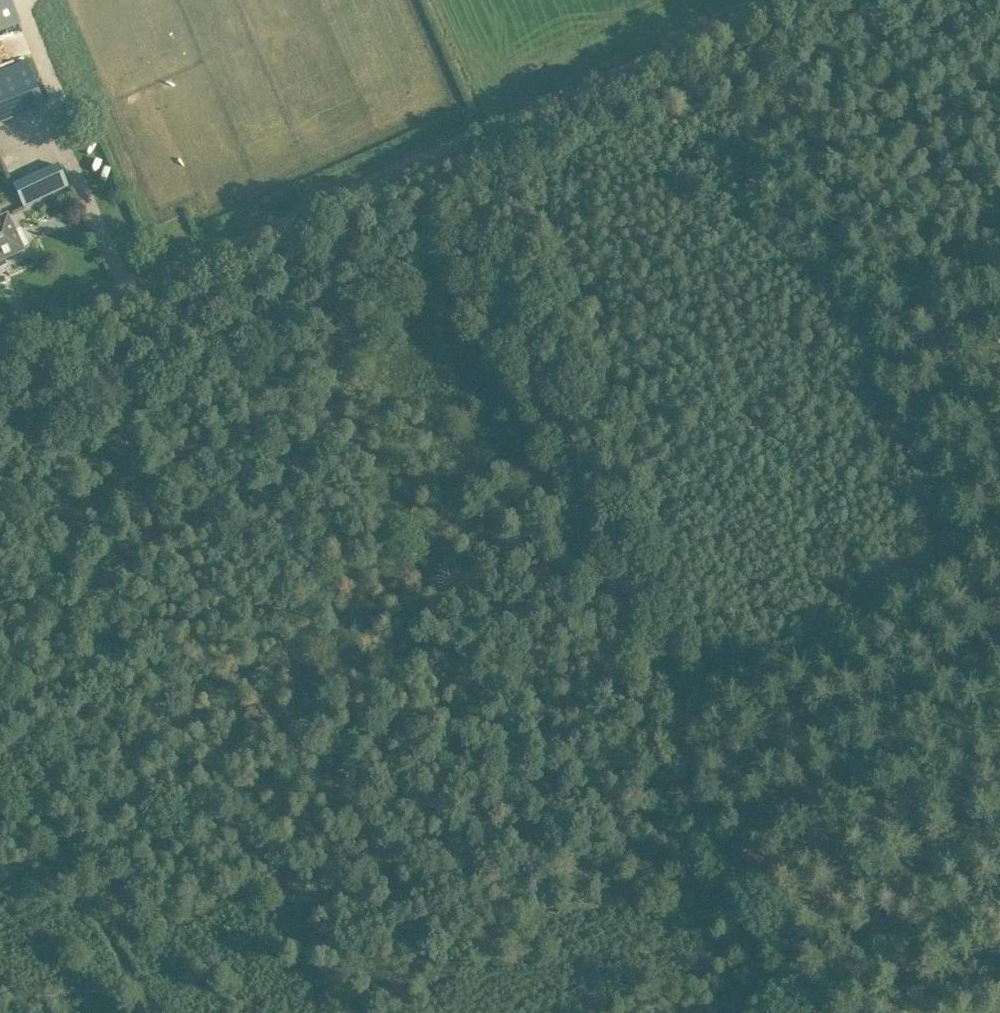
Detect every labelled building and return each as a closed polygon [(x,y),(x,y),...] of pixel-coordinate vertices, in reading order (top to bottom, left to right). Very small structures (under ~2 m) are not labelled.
[(19,22),(11,0),(0,0),(0,29),(19,22)] [(0,71),(0,123),(1,123),(44,105),(27,60),(0,71)] [(28,204),(72,185),(63,163),(19,181),(28,204)] [(7,214),(0,218),(0,261),(24,250),(22,246),(27,244),(20,229),(16,232),(7,214)]
